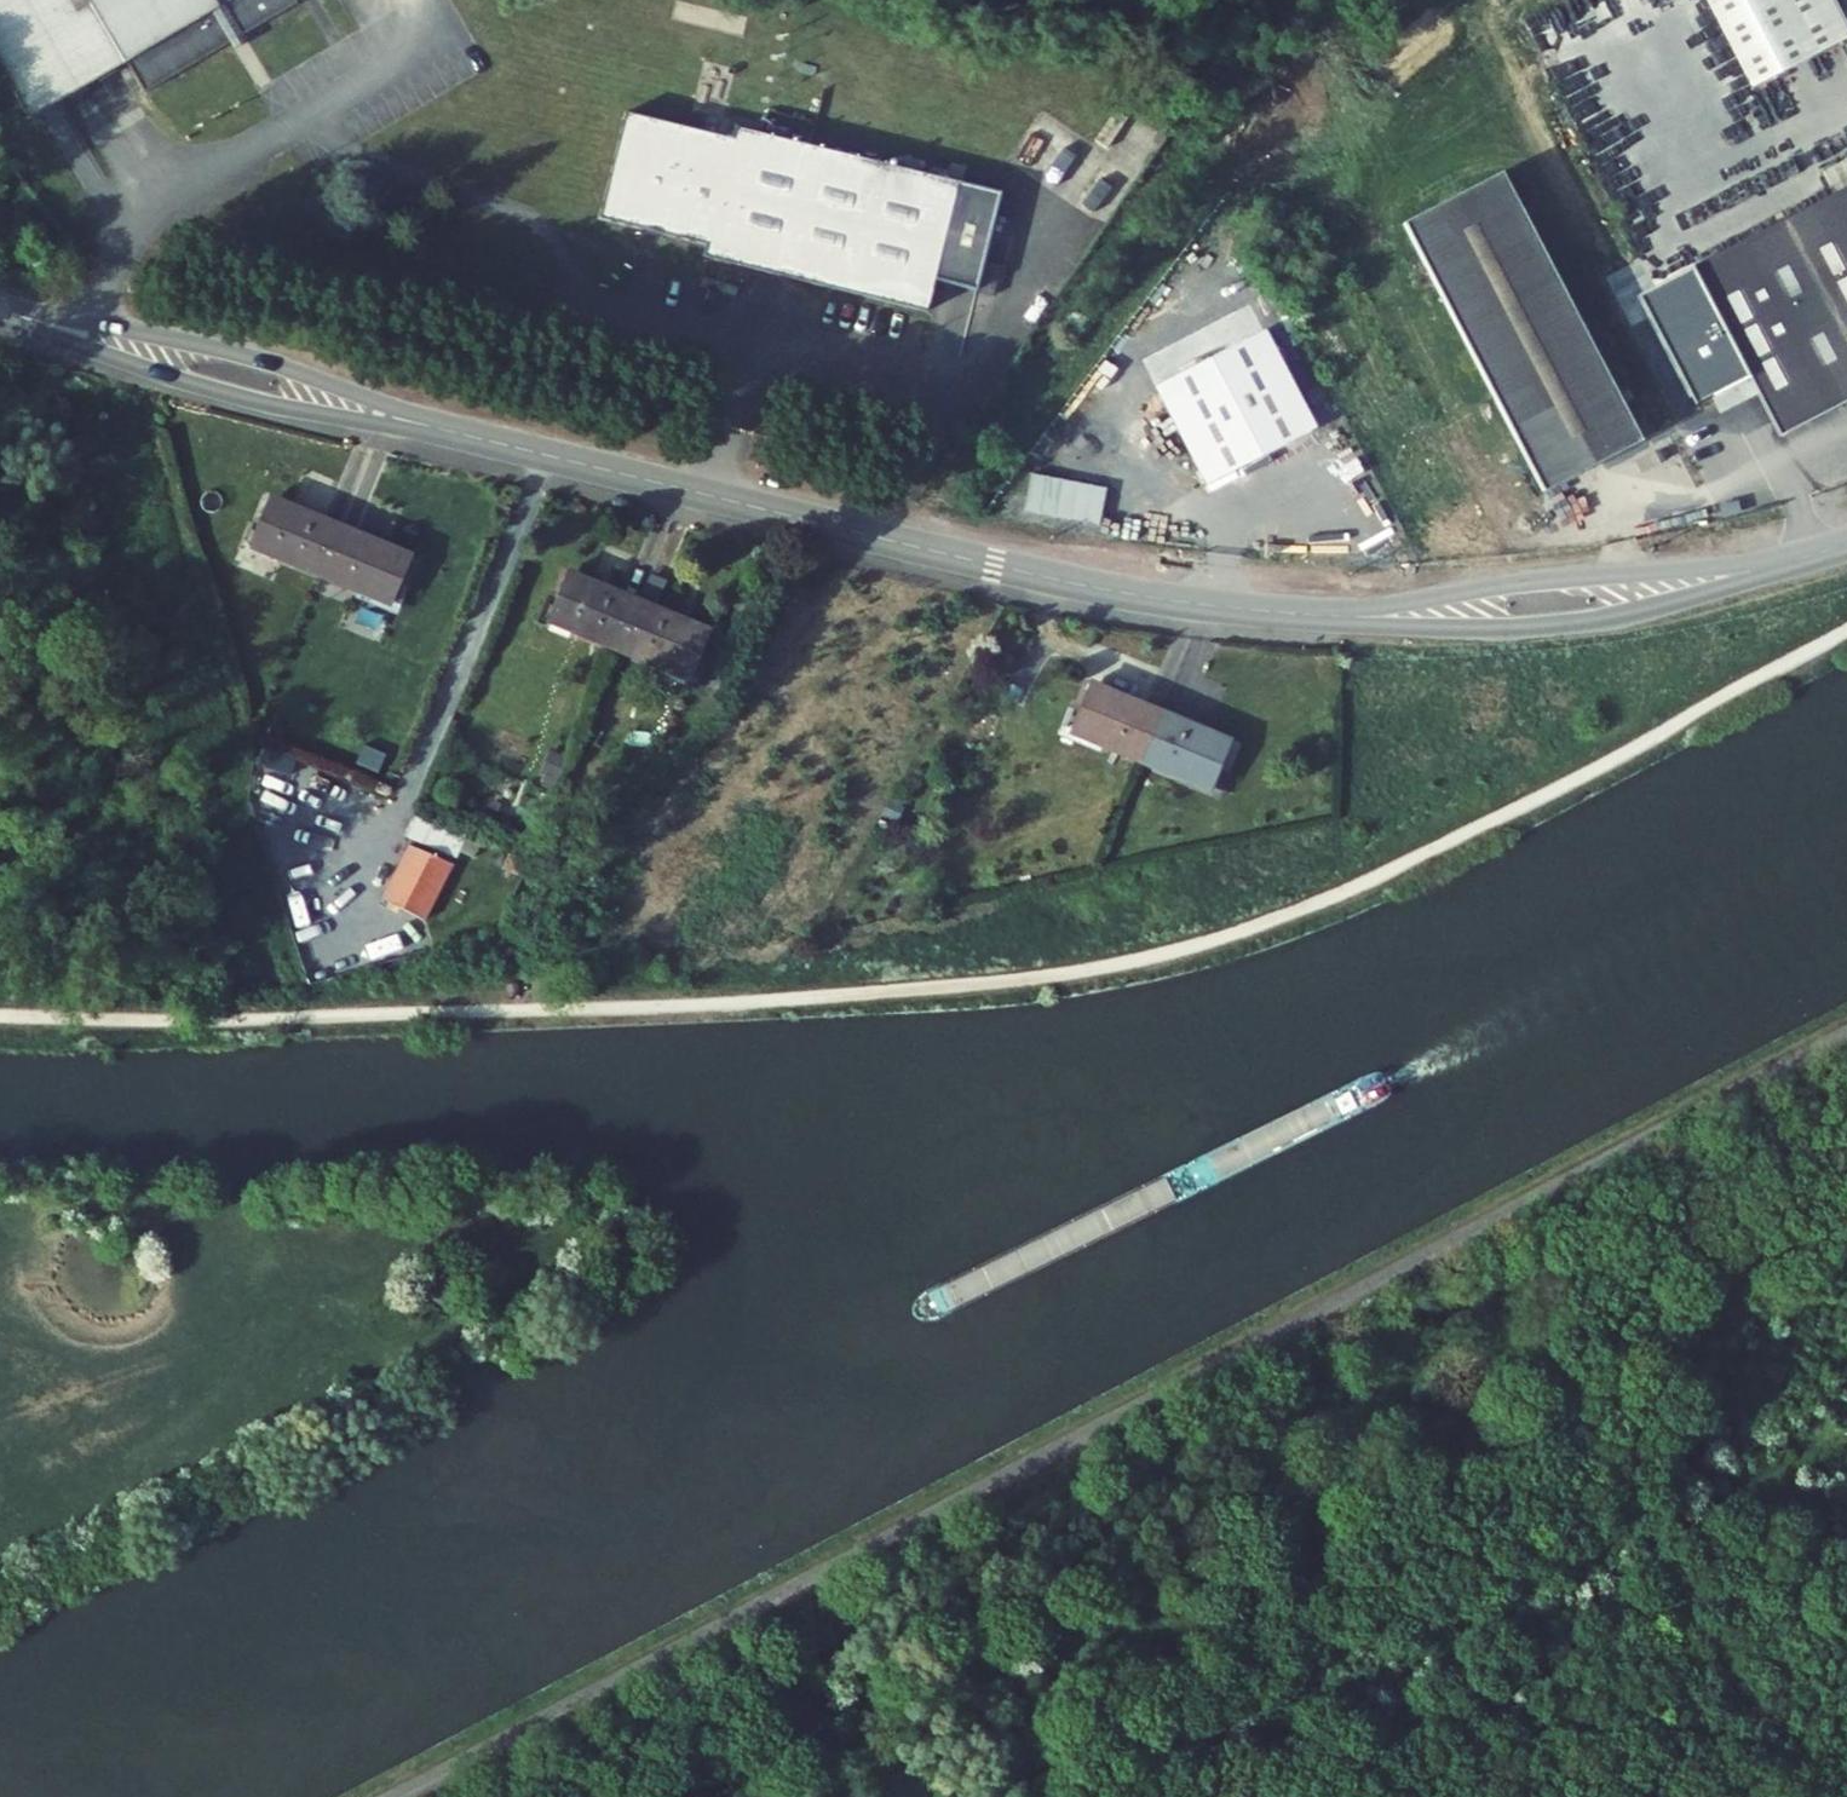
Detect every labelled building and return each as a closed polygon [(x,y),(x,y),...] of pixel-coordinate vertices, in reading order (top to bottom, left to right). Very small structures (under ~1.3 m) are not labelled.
[(31,118),(126,63),(146,93),(298,3),(296,0),(0,0),(0,66),(31,118)] [(1760,98),(1846,53),(1846,22),(1835,0),(1718,0),(1710,4),(1760,98)] [(723,259),(917,305),(946,174),(755,130),(751,144),(644,119),(619,224),(725,250),(723,259)] [(1507,177),(1408,229),(1548,497),(1678,493),(1507,177)] [(1701,268),(1789,438),(1846,408),(1846,192),(1701,268)] [(1154,388),(1205,485),(1311,428),(1260,330),(1154,388)] [(1031,471),(1023,511),(1097,525),(1105,486),(1031,471)] [(257,541),(319,566),(336,522),(275,497),(257,541)] [(395,546),(336,522),(319,566),(378,589),(395,546)] [(557,621),(613,640),(632,592),(576,572),(557,621)] [(694,614),(632,592),(613,640),(676,661),(694,614)] [(1146,750),(1162,718),(1098,685),(1081,718),(1146,750)] [(1227,751),(1162,718),(1146,750),(1211,783),(1227,751)] [(406,836),(455,856),(465,831),(416,811),(406,836)] [(383,896),(425,918),(452,866),(410,844),(383,896)]
